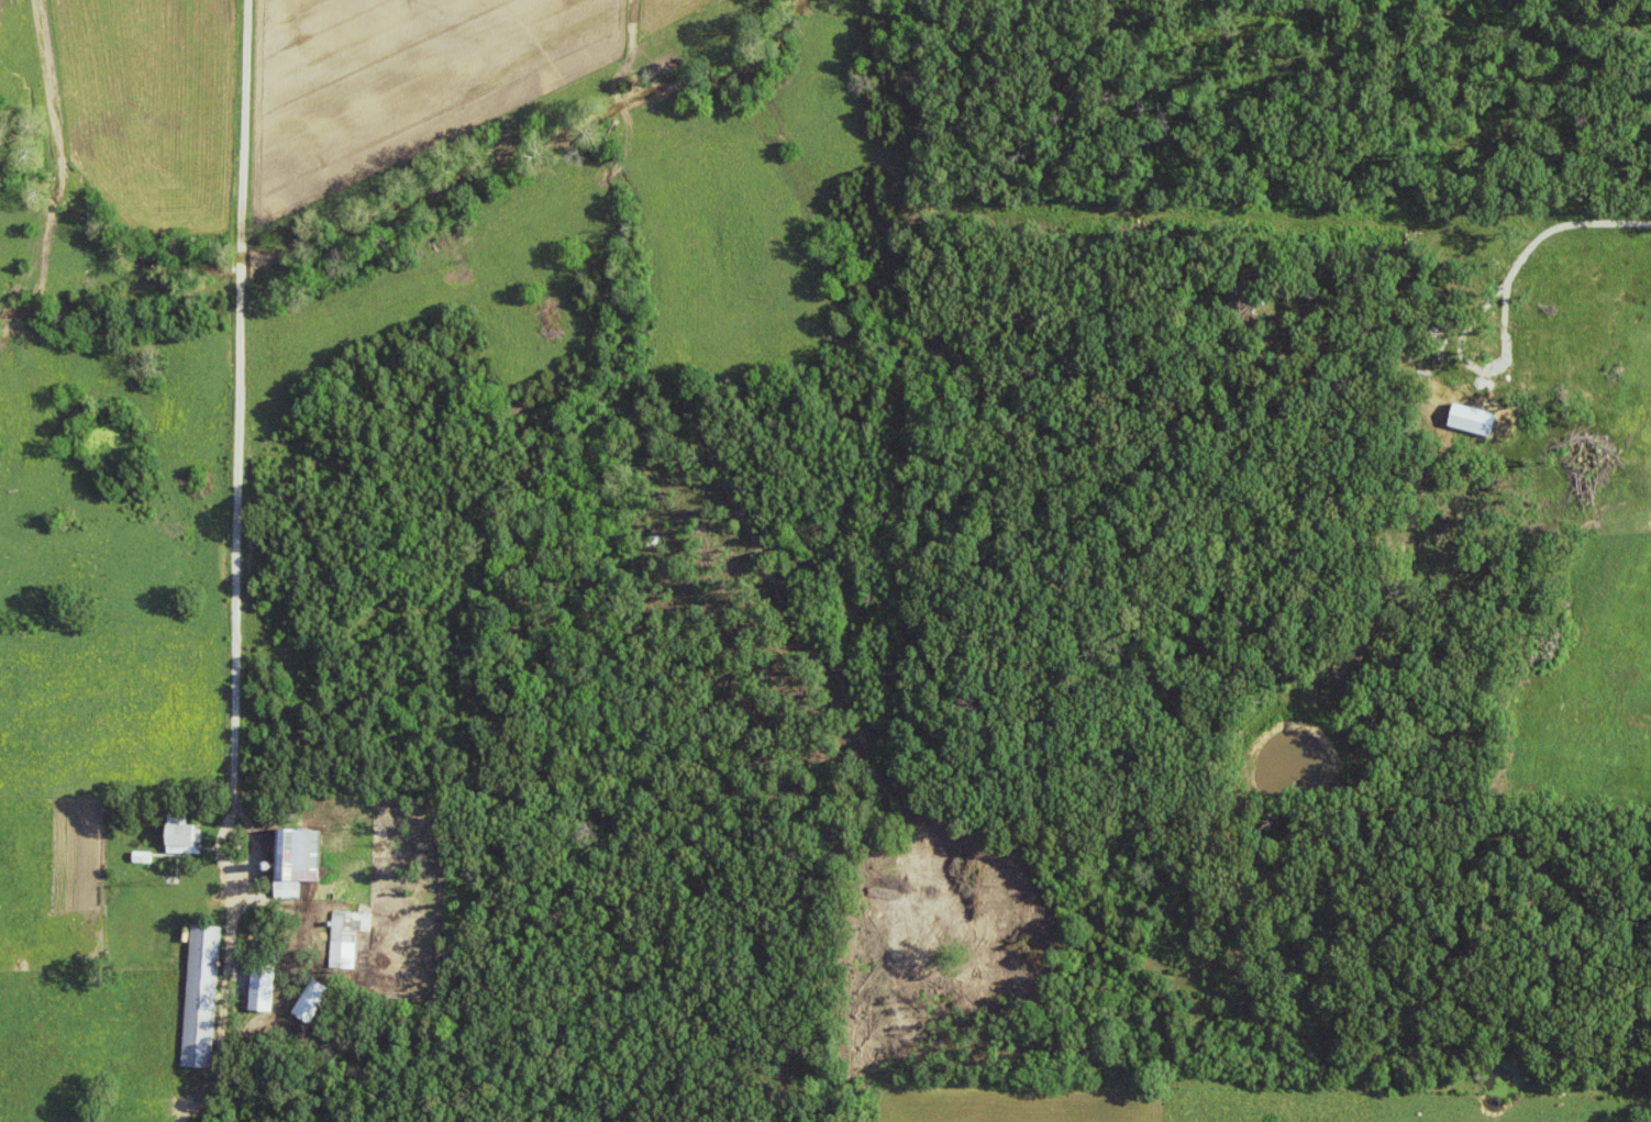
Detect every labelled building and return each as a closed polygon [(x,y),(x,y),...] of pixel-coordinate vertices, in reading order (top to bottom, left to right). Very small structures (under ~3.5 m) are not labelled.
[(201,854),(201,827),(186,827),(186,815),(166,815),(167,854),(201,854)] [(300,897),(300,881),(319,881),(320,830),(279,828),(277,897),(300,897)] [(372,932),(372,914),(333,912),(332,942),(357,943),(357,931),(372,932)] [(182,1068),(213,1069),(220,927),(189,925),(182,1068)] [(251,970),(250,1011),(272,1012),(274,971),(251,970)] [(286,1024),(304,1035),(332,990),(314,979),(286,1024)]
